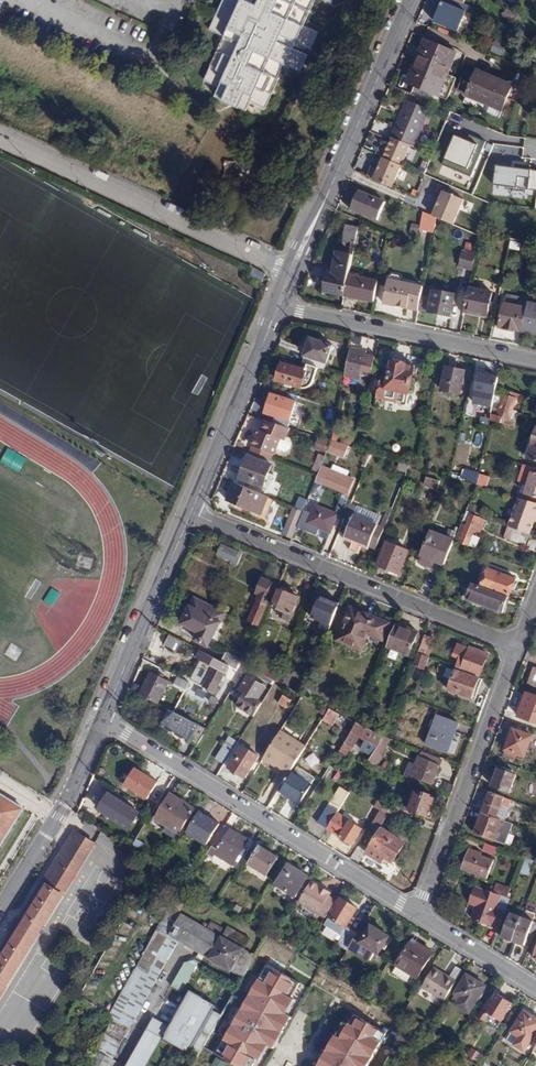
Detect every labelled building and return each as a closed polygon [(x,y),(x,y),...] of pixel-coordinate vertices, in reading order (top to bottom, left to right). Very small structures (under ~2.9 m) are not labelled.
[(210,28),(224,34),(203,79),(219,86),(215,95),(246,108),(250,100),(265,107),(285,63),(300,69),(307,55),(292,48),(296,40),(310,47),(317,32),(301,24),(312,0),(223,0),(210,28)] [(434,22),(457,32),(468,6),(463,4),(455,0),(443,0),(434,22)] [(425,40),(416,62),(446,76),(456,53),(425,40)] [(494,41),(491,52),(501,55),(504,44),(494,41)] [(446,76),(416,62),(407,83),(438,96),(446,76)] [(512,85),(468,66),(457,92),(502,110),(512,85)] [(392,137),(393,138),(411,145),(414,147),(429,110),(407,100),(392,137)] [(477,146),(455,137),(446,160),(468,169),(477,146)] [(411,145),(393,138),(391,141),(393,142),(392,145),(390,144),(384,159),(402,166),(411,145)] [(384,159),(383,158),(380,166),(378,170),(376,169),(372,167),(367,177),(392,188),(402,166),(384,159)] [(526,208),(527,201),(535,202),(535,187),(527,186),(526,197),(519,197),(521,175),(504,173),(504,174),(495,173),(494,187),(502,188),(500,205),(526,208)] [(463,193),(450,187),(448,192),(461,198),(463,193)] [(433,216),(437,218),(454,225),(465,199),(461,198),(448,192),(445,191),(441,200),(438,207),(436,207),(433,216)] [(377,219),(384,202),(359,192),(352,209),(377,219)] [(421,230),(433,232),(437,218),(433,216),(424,212),(421,230)] [(221,223),(229,226),(233,216),(226,213),(221,223)] [(355,243),(358,228),(346,225),(343,241),(355,243)] [(409,240),(416,242),(417,234),(411,232),(409,240)] [(325,292),(344,296),(349,275),(353,255),(337,251),(333,271),(330,271),(325,292)] [(473,270),(476,254),(462,251),(459,267),(473,270)] [(260,282),(264,274),(253,269),(249,277),(260,282)] [(349,275),(344,296),(374,302),(378,281),(349,275)] [(421,294),(423,286),(419,285),(399,282),(400,278),(398,276),(392,275),(390,276),(389,280),(388,279),(383,304),(399,307),(400,304),(404,305),(403,308),(408,309),(409,303),(419,305),(421,294)] [(470,288),(464,312),(487,316),(492,293),(470,288)] [(433,290),(431,296),(428,311),(427,314),(451,319),(456,295),(433,290)] [(428,311),(431,296),(421,294),(419,305),(418,309),(428,311)] [(522,332),(535,335),(535,304),(528,302),(527,308),(522,332)] [(500,327),(522,332),(527,308),(505,303),(500,327)] [(311,339),(304,361),(325,367),(332,346),(311,339)] [(350,348),(345,376),(359,379),(360,374),(372,377),(375,358),(364,356),(365,352),(350,348)] [(448,366),(462,369),(464,358),(450,356),(448,366)] [(409,392),(413,367),(392,363),(388,388),(409,392)] [(301,388),(306,371),(282,364),(277,381),(301,388)] [(460,393),(465,372),(447,368),(442,390),(460,393)] [(495,393),(498,378),(481,374),(478,389),(495,393)] [(522,395),(510,392),(509,396),(502,394),(502,396),(499,405),(514,409),(517,400),(520,401),(522,395)] [(502,396),(495,393),(493,403),(499,405),(502,396)] [(289,421),(295,403),(273,395),(267,413),(277,417),(275,422),(288,426),(290,421),(289,421)] [(511,420),(514,409),(499,405),(496,415),(491,414),(490,420),(513,427),(515,421),(511,420)] [(261,429),(251,451),(274,459),(279,449),(291,454),(294,452),(298,446),(295,441),(289,438),(293,428),(288,426),(275,422),(269,420),(264,430),(261,429)] [(342,454),(344,447),(336,444),(333,451),(342,454)] [(263,488),(271,465),(249,457),(241,479),(263,488)] [(523,464),(519,481),(527,484),(525,493),(535,496),(535,474),(533,473),(534,467),(523,464)] [(480,474),(477,485),(486,487),(489,476),(480,474)] [(326,485),(349,493),(354,480),(346,477),(345,482),(329,476),(326,485)] [(437,489),(439,482),(426,478),(424,485),(437,489)] [(269,497),(235,482),(228,500),(261,515),(269,497)] [(520,498),(510,527),(529,534),(535,520),(535,521),(535,503),(520,498)] [(476,508),(469,505),(467,511),(474,514),(476,508)] [(333,532),(339,535),(348,512),(341,509),(339,515),(315,506),(308,524),(332,533),(333,532)] [(284,534),(292,537),(303,511),(294,507),(284,534)] [(474,514),(467,511),(458,533),(455,540),(469,545),(475,531),(480,533),(486,518),(474,514)] [(363,544),(377,549),(386,527),(354,516),(346,537),(355,540),(352,549),(360,553),(363,544)] [(529,534),(510,527),(504,525),(501,532),(512,536),(511,539),(527,545),(531,535),(529,534)] [(455,540),(458,533),(449,530),(446,537),(432,532),(420,561),(431,565),(433,561),(445,566),(455,540)] [(399,573),(409,551),(388,542),(379,565),(399,573)] [(231,560),(235,552),(222,546),(218,554),(231,560)] [(243,555),(235,552),(231,560),(230,564),(238,567),(243,555)] [(79,555),(76,565),(90,569),(93,559),(79,555)] [(481,586),(509,597),(515,579),(487,569),(481,586)] [(249,622),(258,625),(268,599),(267,598),(273,583),(263,579),(257,594),(260,596),(249,622)] [(504,612),(509,597),(481,586),(472,583),(467,599),(504,612)] [(275,606),(284,610),(292,614),(299,598),(281,590),(275,606)] [(331,625),(339,603),(321,596),(312,617),(322,621),(318,631),(327,635),(331,625)] [(225,614),(195,598),(183,624),(200,632),(196,640),(208,647),(225,614)] [(383,640),(390,624),(351,608),(338,640),(361,649),(368,634),(383,640)] [(292,614),(284,610),(281,618),(289,621),(292,614)] [(420,633),(397,624),(388,647),(410,655),(420,633)] [(186,643),(171,635),(166,645),(180,652),(186,643)] [(432,637),(426,635),(418,652),(429,656),(433,646),(430,645),(432,637)] [(479,674),(480,675),(487,655),(470,648),(470,650),(459,646),(456,655),(462,657),(459,667),(479,674)] [(227,652),(223,661),(237,669),(240,663),(242,659),(240,658),(227,652)] [(429,656),(418,652),(413,665),(424,669),(429,656)] [(242,656),(240,658),(242,659),(240,663),(247,666),(249,659),(242,656)] [(237,669),(223,661),(221,665),(228,668),(226,672),(233,675),(237,669)] [(230,680),(235,684),(242,673),(247,666),(240,663),(237,669),(233,675),(230,680)] [(278,682),(284,669),(276,665),(271,678),(276,681),(278,682)] [(459,667),(457,666),(449,689),(471,697),(479,674),(459,667)] [(534,667),(528,684),(535,687),(535,668),(534,667)] [(211,674),(207,682),(205,687),(215,692),(225,674),(214,669),(211,674)] [(201,678),(207,682),(211,674),(205,671),(201,678)] [(152,673),(140,695),(159,705),(171,682),(152,673)] [(235,684),(234,687),(244,693),(237,705),(255,716),(262,703),(258,701),(265,688),(242,673),(235,684)] [(276,681),(271,678),(265,675),(263,679),(273,685),(276,681)] [(190,682),(178,677),(175,684),(186,689),(190,682)] [(528,692),(519,716),(535,722),(535,695),(528,692)] [(330,709),(303,695),(298,703),(324,719),(330,709)] [(288,709),(291,699),(282,696),(279,706),(288,709)] [(348,718),(330,709),(324,719),(332,723),(333,720),(343,727),(348,718)] [(190,739),(198,743),(207,729),(169,710),(160,726),(188,741),(190,739)] [(427,744),(448,752),(451,744),(458,724),(437,716),(427,744)] [(357,723),(348,718),(343,727),(336,739),(344,744),(357,723)] [(384,736),(357,723),(344,744),(337,756),(345,761),(353,748),(352,748),(359,737),(378,747),(384,736)] [(524,756),(532,735),(513,729),(506,749),(508,750),(506,756),(516,759),(518,754),(524,756)] [(281,730),(263,758),(275,765),(276,763),(281,766),(280,768),(289,774),(291,771),(307,746),(281,730)] [(216,758),(225,764),(238,743),(238,742),(230,736),(216,758)] [(392,739),(384,736),(378,747),(369,761),(378,766),(386,752),(384,751),(392,739)] [(238,743),(225,764),(245,776),(258,756),(238,743)] [(451,744),(448,752),(453,754),(456,746),(451,744)] [(108,749),(111,757),(119,753),(116,745),(108,749)] [(415,775),(432,783),(440,766),(420,757),(416,764),(419,766),(415,775)] [(157,782),(135,769),(125,785),(148,798),(157,782)] [(509,791),(516,775),(500,769),(494,786),(509,791)] [(292,792),(291,795),(302,803),(313,785),(291,771),(289,774),(282,786),(292,792)] [(282,786),(280,789),(291,795),(292,792),(282,786)] [(410,810),(428,817),(434,799),(417,792),(410,810)] [(491,792),(483,813),(498,818),(505,797),(491,792)] [(180,833),(195,808),(171,794),(155,818),(180,833)] [(22,808),(0,795),(0,844),(22,808)] [(110,795),(100,810),(129,828),(139,812),(110,795)] [(302,803),(291,795),(289,798),(301,805),(302,803)] [(505,797),(498,818),(505,821),(512,799),(505,797)] [(375,807),(380,810),(386,801),(380,799),(375,807)] [(394,805),(386,801),(383,810),(391,814),(394,805)] [(337,812),(338,811),(330,806),(320,823),(327,828),(337,812)] [(219,823),(199,811),(187,832),(206,844),(219,823)] [(362,827),(337,812),(327,828),(327,829),(351,844),(362,827)] [(498,818),(483,813),(476,833),(506,844),(513,824),(505,821),(498,818)] [(318,827),(325,832),(327,829),(327,828),(320,823),(318,827)] [(247,840),(225,825),(208,853),(214,857),(216,854),(235,866),(237,862),(235,861),(242,848),(247,840)] [(370,847),(386,857),(393,861),(404,842),(382,829),(370,847)] [(73,831),(0,953),(0,998),(94,843),(73,831)] [(498,848),(486,843),(483,850),(496,855),(498,848)] [(278,856),(261,846),(250,863),(267,873),(278,856)] [(382,862),(385,857),(370,847),(367,852),(382,862)] [(245,850),(242,848),(235,861),(237,862),(245,850)] [(461,869),(488,878),(494,859),(482,855),(483,853),(469,849),(461,869)] [(534,860),(526,858),(521,873),(528,875),(534,860)] [(300,901),(312,881),(313,879),(289,864),(277,885),(297,896),(293,903),(297,905),(300,901)] [(326,917),(337,900),(329,896),(332,892),(312,881),(300,901),(326,917)] [(497,883),(493,893),(502,896),(507,898),(511,888),(497,883)] [(200,889),(208,894),(210,890),(202,885),(200,889)] [(493,893),(476,887),(471,902),(478,905),(474,919),(491,925),(491,924),(500,928),(506,912),(498,909),(502,896),(493,893)] [(350,947),(357,934),(345,926),(356,907),(340,897),(324,923),(345,936),(340,943),(348,949),(350,947)] [(242,907),(237,904),(233,910),(238,913),(242,907)] [(210,959),(225,932),(209,923),(207,926),(206,928),(201,926),(169,908),(162,921),(135,969),(147,976),(148,975),(157,979),(178,942),(210,959)] [(511,940),(514,941),(523,916),(511,912),(508,920),(504,930),(502,937),(506,938),(506,941),(510,943),(511,940)] [(514,941),(517,943),(516,945),(521,947),(522,944),(524,945),(527,939),(530,940),(535,925),(535,921),(523,916),(514,941)] [(363,937),(357,934),(350,947),(371,960),(374,954),(377,956),(390,935),(371,924),(367,930),(363,937)] [(367,930),(362,927),(357,934),(363,937),(367,930)] [(218,963),(235,932),(228,928),(225,932),(210,959),(218,963)] [(248,940),(235,932),(218,963),(231,970),(242,950),(248,940)] [(433,951),(419,943),(417,947),(410,942),(398,964),(418,976),(433,951)] [(243,977),(254,956),(252,955),(242,950),(231,970),(243,977)] [(172,982),(180,989),(197,968),(188,961),(172,982)] [(445,999),(463,970),(457,966),(451,977),(434,967),(422,986),(445,999)] [(96,1050),(113,1059),(121,1044),(142,1007),(157,979),(148,975),(147,976),(135,969),(109,1017),(113,1019),(96,1050)] [(270,971),(264,983),(256,979),(222,1040),(228,1043),(220,1057),(236,1065),(241,1065),(242,1065),(244,1065),(251,1053),(258,1058),(266,1043),(273,1047),(290,1016),(285,1013),(292,1000),(284,996),(292,982),(270,971)] [(485,985),(467,974),(451,1000),(469,1011),(485,985)] [(382,988),(375,984),(369,993),(377,997),(382,988)] [(153,1018),(147,1030),(161,1038),(172,1044),(197,1058),(221,1015),(213,1010),(216,1005),(190,991),(170,1027),(153,1018)] [(512,1002),(497,993),(493,1000),(490,998),(480,1016),(487,1020),(490,1014),(501,1020),(512,1002)] [(525,1010),(507,1040),(524,1050),(535,1031),(535,1017),(525,1010)] [(354,1018),(351,1025),(344,1022),(338,1034),(332,1031),(314,1065),(365,1065),(377,1041),(371,1038),(376,1028),(354,1018)] [(421,1027),(427,1031),(431,1024),(425,1021),(421,1027)] [(422,1033),(407,1024),(404,1029),(419,1039),(422,1033)] [(161,1038),(147,1030),(127,1065),(145,1065),(161,1038)] [(476,1061),(482,1054),(472,1047),(467,1054),(476,1061)] [(175,1052),(170,1049),(163,1062),(167,1065),(175,1052)] [(87,1065),(109,1065),(113,1059),(96,1050),(87,1065)]
